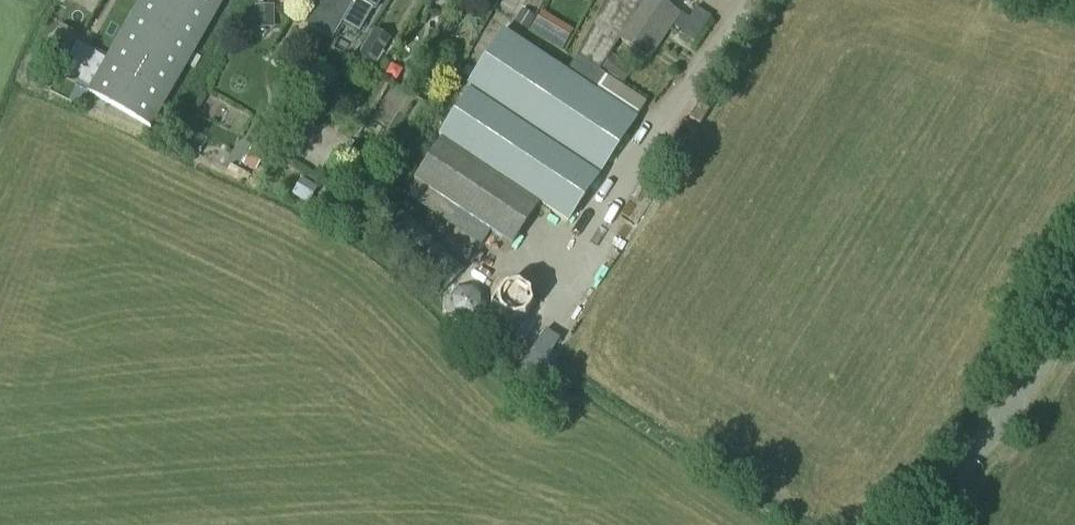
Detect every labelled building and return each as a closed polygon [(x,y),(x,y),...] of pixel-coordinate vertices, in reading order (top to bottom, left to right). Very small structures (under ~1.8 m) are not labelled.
[(89,94),(152,130),(225,0),(142,0),(89,94)] [(304,25),(332,42),(342,24),(346,25),(358,1),(356,0),(318,0),(304,25)] [(346,25),(360,34),(373,10),(359,2),(360,0),(359,0),(358,1),(346,25)] [(656,0),(607,0),(581,52),(566,74),(504,33),(467,89),(471,91),(440,138),(442,140),(414,183),(512,248),(540,204),(569,223),(636,121),(588,89),(620,41),(649,60),(678,15),(656,0)] [(254,7),(255,30),(274,29),(274,7),(254,7)] [(79,38),(60,27),(41,61),(61,71),(79,38)] [(374,31),(356,62),(373,72),(391,41),(374,31)] [(67,64),(59,76),(85,93),(104,64),(93,57),(78,47),(67,64)] [(603,71),(624,84),(633,70),(612,57),(603,71)] [(700,125),(709,111),(699,104),(690,119),(700,125)] [(252,148),(243,165),(255,172),(265,154),(252,148)] [(252,176),(231,166),(228,173),(248,183),(252,176)] [(319,190),(302,179),(291,195),(308,206),(319,190)] [(496,316),(510,325),(508,328),(496,320),(486,333),(498,342),(494,349),(537,380),(557,352),(530,333),(534,327),(527,322),(530,320),(537,308),(534,290),(520,280),(501,284),(492,299),(496,316)]
